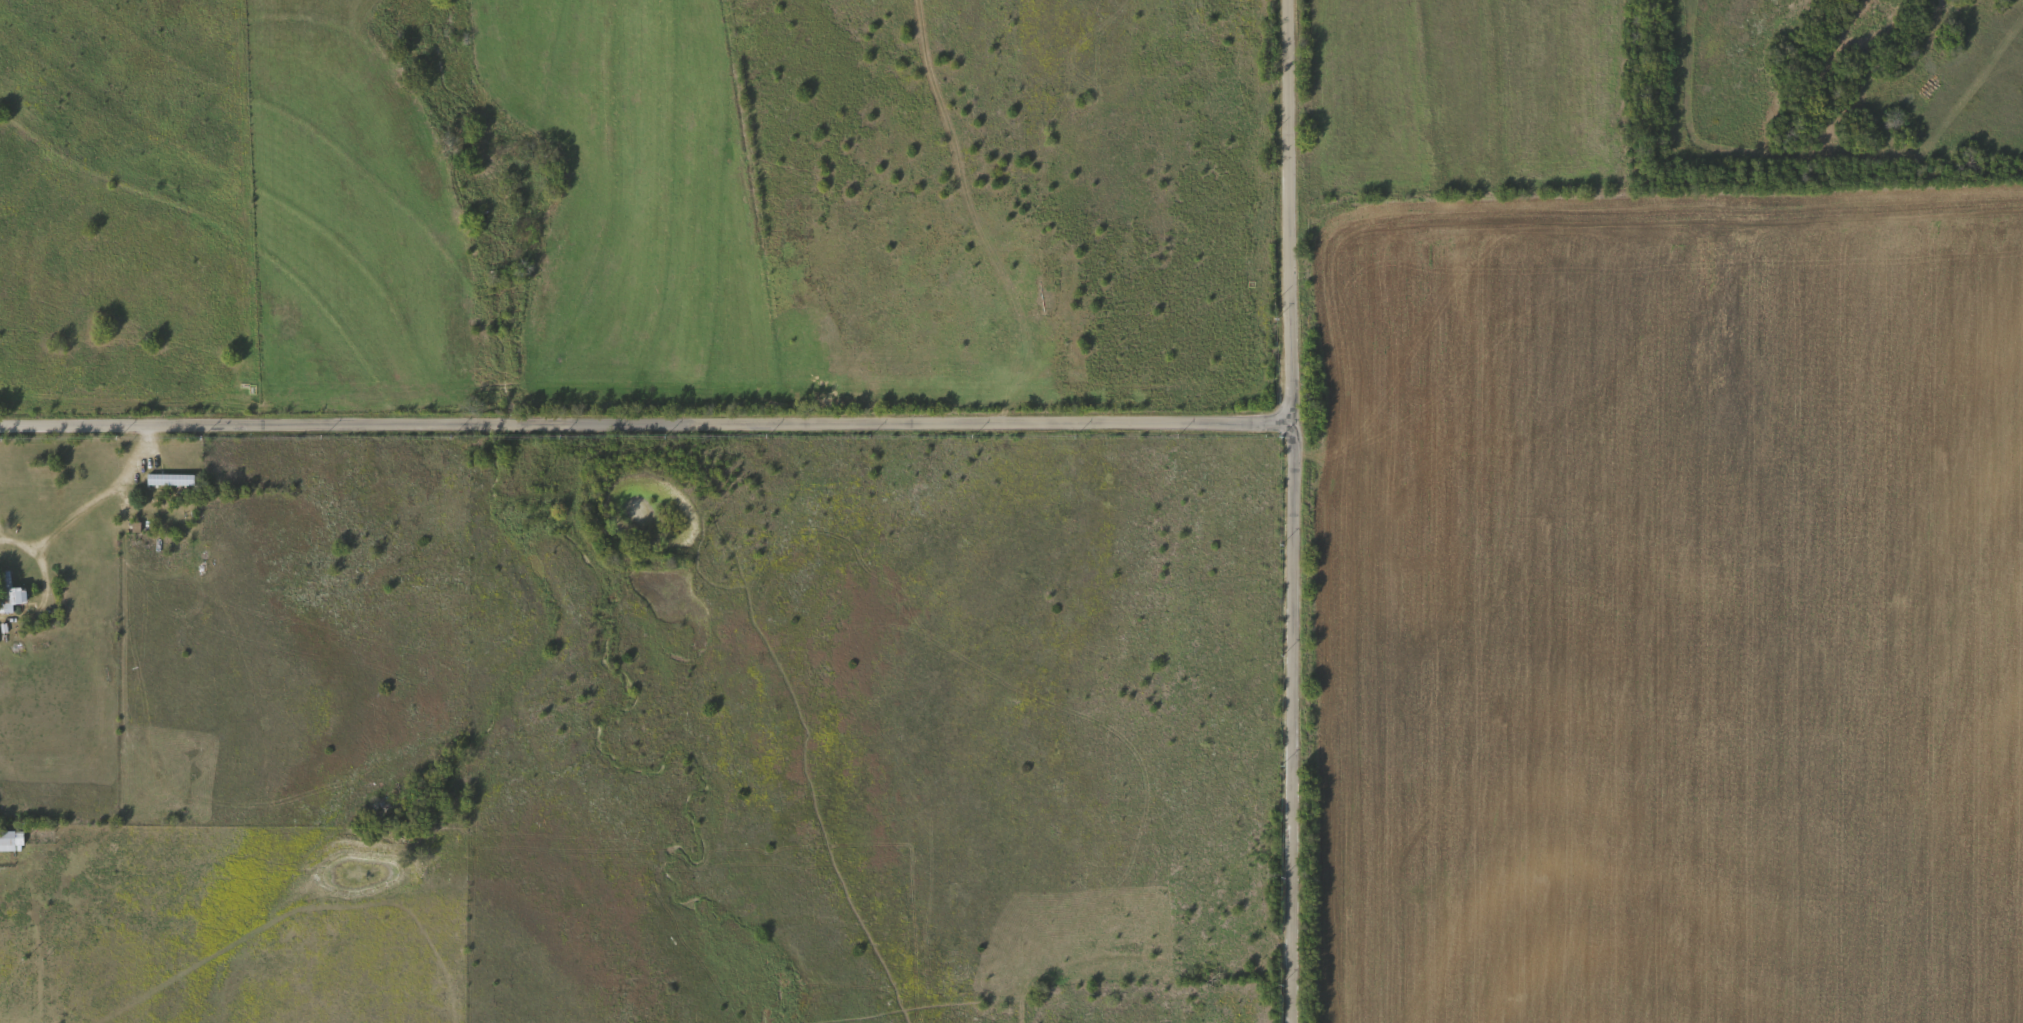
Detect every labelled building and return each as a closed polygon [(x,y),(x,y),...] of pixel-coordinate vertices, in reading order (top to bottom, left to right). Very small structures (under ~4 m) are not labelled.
[(147,483),(147,472),(194,472),(194,483),(147,483)] [(12,611),(0,612),(0,570),(10,569),(10,586),(26,586),(26,601),(12,602),(12,611)] [(22,847),(0,847),(0,830),(22,830),(22,847)]
